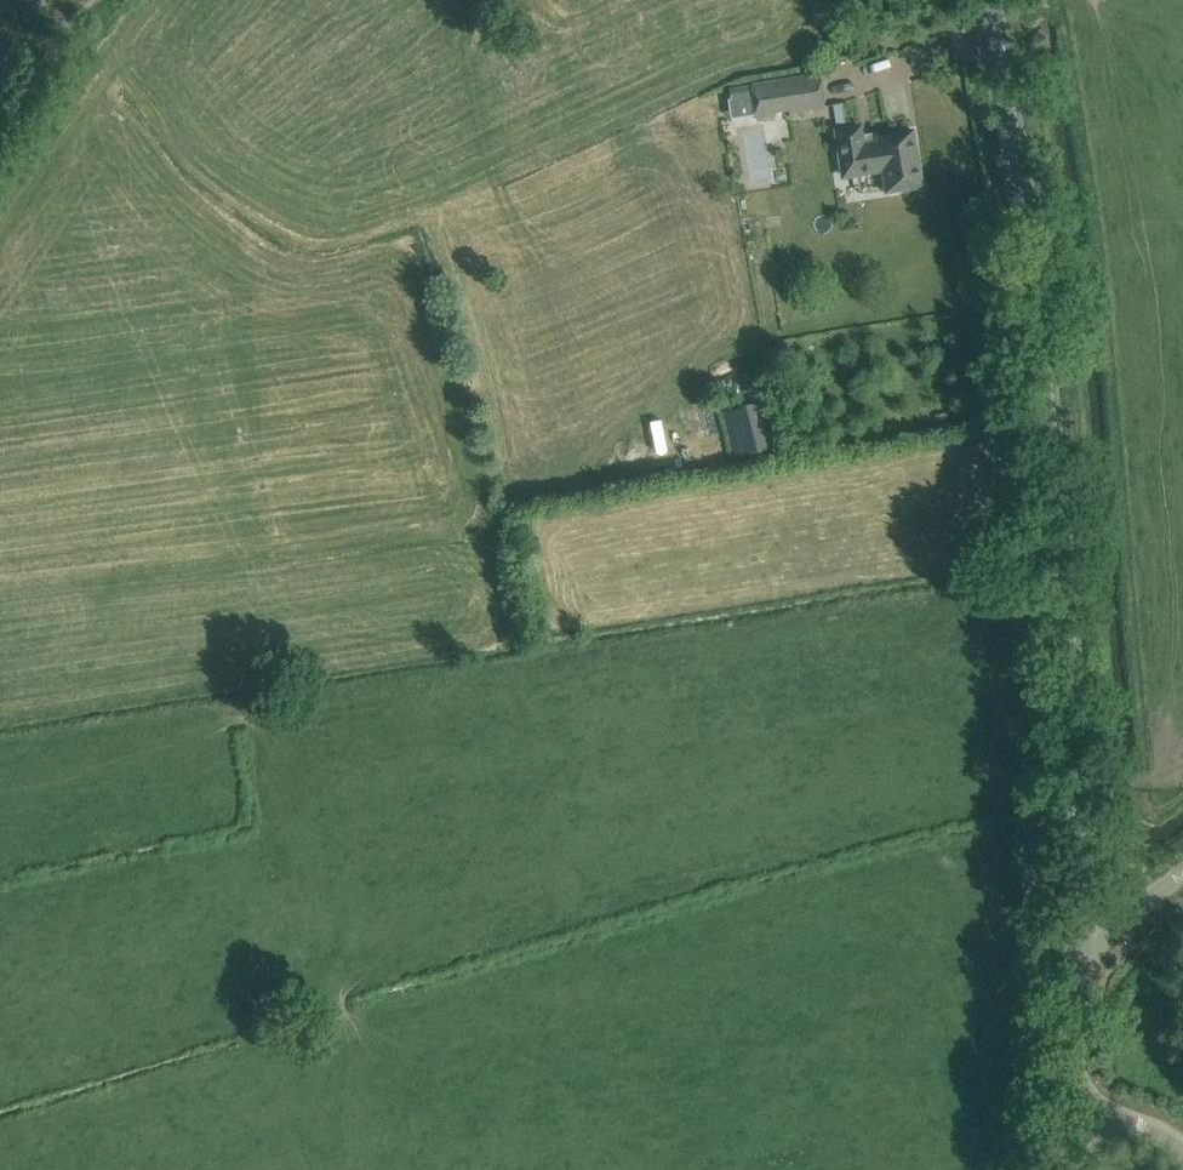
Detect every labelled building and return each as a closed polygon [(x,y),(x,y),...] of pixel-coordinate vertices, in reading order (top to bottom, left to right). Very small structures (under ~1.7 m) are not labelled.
[(789,113),(825,107),(819,74),(751,85),(756,118),(775,115),(775,112),(788,110),(789,113)] [(860,126),(836,129),(839,150),(850,148),(854,175),(883,171),(886,192),(922,186),(913,130),(877,136),(878,142),(863,144),(860,126)] [(761,400),(729,402),(732,447),(764,445),(761,400)]
